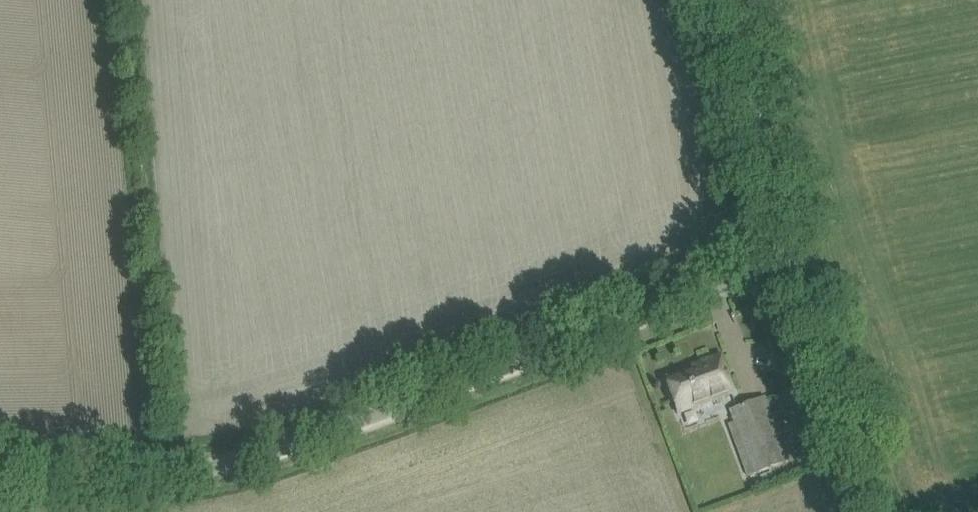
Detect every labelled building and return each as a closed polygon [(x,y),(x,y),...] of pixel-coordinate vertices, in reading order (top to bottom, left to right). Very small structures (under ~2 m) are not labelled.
[(734,392),(720,356),(691,367),(692,369),(666,379),(678,413),(679,413),(679,410),(709,399),(710,401),(734,392)] [(748,476),(788,461),(765,397),(731,410),(735,421),(728,423),(748,476)]
